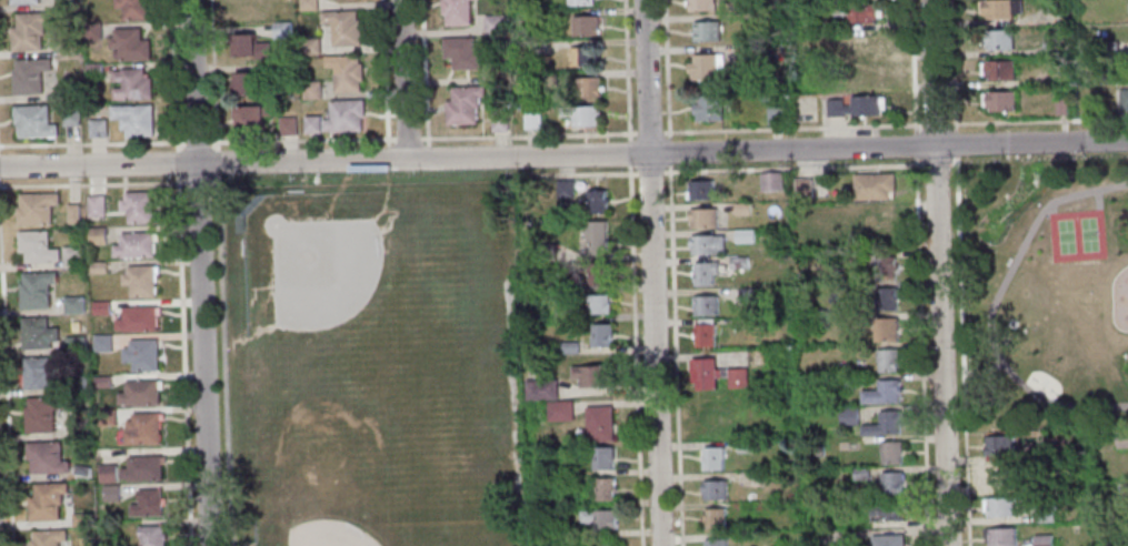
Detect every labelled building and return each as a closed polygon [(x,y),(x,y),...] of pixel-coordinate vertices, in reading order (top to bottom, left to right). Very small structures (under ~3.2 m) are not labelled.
[(117,7),(116,0),(148,0),(149,19),(124,20),(124,7),(117,7)] [(234,18),(234,0),(254,0),(254,7),(262,6),(262,17),(234,18)] [(300,11),(299,0),(317,0),(317,10),(300,11)] [(442,14),(441,0),(470,0),(471,24),(446,26),(446,14),(442,14)] [(690,11),(689,0),(715,0),(715,10),(690,11)] [(982,0),(1021,0),(1022,13),(1012,13),(1012,19),(986,19),(986,16),(982,16),(982,0)] [(848,26),(848,6),(878,4),(878,18),(875,18),(875,24),(848,26)] [(321,11),(357,10),(357,20),(360,20),(361,44),(332,46),(331,23),(321,23),(321,11)] [(18,13),(50,12),(50,23),(44,23),(44,33),(41,34),(42,49),(13,50),(12,28),(19,28),(18,13)] [(486,17),(503,16),(505,34),(486,34),(486,17)] [(573,36),(572,18),(598,17),(599,34),(573,36)] [(817,31),(817,20),(833,20),(835,30),(817,31)] [(693,22),(718,21),(719,41),(695,41),(693,22)] [(102,36),(83,37),(83,23),(101,22),(102,36)] [(290,38),(273,38),(273,23),(289,22),(290,38)] [(120,60),(120,48),(111,49),(110,38),(114,38),(114,29),(140,28),(141,40),(149,40),(150,59),(120,60)] [(1012,30),(1014,50),(989,50),(989,46),(986,46),(986,30),(1012,30)] [(233,34),(256,33),(256,43),(269,43),(270,58),(258,59),(258,55),(234,55),(233,34)] [(473,37),(475,50),(483,50),(483,60),(479,60),(480,69),(453,70),(452,58),(443,58),(443,39),(473,37)] [(319,39),(319,54),(303,54),(303,39),(319,39)] [(60,42),(77,42),(77,54),(60,54),(60,42)] [(1044,55),(1044,43),(1060,42),(1060,54),(1044,55)] [(1117,52),(1099,53),(1099,42),(1117,42),(1117,52)] [(747,46),(762,44),(763,60),(747,61),(747,46)] [(570,67),(570,48),(596,47),(596,65),(570,67)] [(828,62),(811,62),(811,51),(827,51),(828,62)] [(722,54),(722,67),(717,67),(717,78),(691,79),(691,72),(689,72),(688,63),(693,63),(693,55),(722,54)] [(325,57),(358,55),(358,63),(361,63),(362,80),(359,80),(359,91),(336,92),(335,67),(326,67),(325,57)] [(51,58),(52,70),(42,70),(43,93),(14,94),(14,69),(17,69),(17,59),(51,58)] [(276,75),(276,61),(291,60),(291,74),(276,75)] [(986,61),(1015,60),(1015,81),(989,81),(989,77),(986,77),(986,61)] [(102,74),(87,75),(87,64),(101,63),(102,74)] [(151,98),(113,99),(113,89),(122,89),(122,80),(113,81),(113,71),(122,71),(122,69),(143,69),(143,73),(148,73),(148,78),(151,78),(151,98)] [(234,73),(253,72),(254,93),(236,94),(234,73)] [(557,87),(540,87),(539,73),(557,73),(557,87)] [(1117,83),(1100,83),(1100,73),(1117,73),(1117,83)] [(600,97),(576,98),(575,78),(599,77),(600,97)] [(320,99),(303,99),(303,82),(320,81),(320,99)] [(58,82),(72,82),(73,98),(58,98),(58,82)] [(451,87),(485,85),(485,95),(478,97),(479,107),(476,107),(476,123),(448,124),(447,102),(452,101),(451,87)] [(1015,91),(1016,111),(990,111),(990,108),(987,108),(987,92),(1015,91)] [(852,115),(852,113),(842,113),(842,115),(828,117),(827,100),(842,100),(842,105),(852,105),(851,97),(880,95),(880,98),(885,98),(885,108),(880,108),(881,110),(877,110),(877,114),(852,115)] [(722,97),(722,120),(697,121),(697,114),(695,114),(693,104),(699,104),(699,97),(722,97)] [(362,99),(363,117),(360,117),(360,131),(330,132),(330,130),(323,130),(322,120),(330,120),(329,101),(362,99)] [(1056,114),(1056,100),(1067,100),(1067,114),(1056,114)] [(78,102),(79,124),(63,125),(62,103),(78,102)] [(58,134),(19,136),(19,122),(16,122),(16,107),(49,104),(50,124),(58,124),(58,134)] [(110,105),(152,104),(153,135),(126,136),(126,129),(121,129),(120,119),(111,119),(110,105)] [(264,130),(238,130),(238,118),(237,118),(236,107),(270,105),(270,114),(263,115),(264,130)] [(572,125),(572,115),(559,117),(559,108),(597,105),(598,124),(572,125)] [(768,123),(767,108),(782,107),(783,123),(768,123)] [(525,129),(523,111),(540,110),(540,128),(525,129)] [(490,112),(507,112),(507,131),(491,132),(490,112)] [(320,133),(305,133),(305,117),(319,115),(320,133)] [(296,117),(296,134),(280,135),(279,118),(296,117)] [(89,138),(89,120),(106,119),(106,136),(89,138)] [(761,174),(782,173),(783,191),(761,192),(761,174)] [(856,200),(855,174),(895,173),(895,191),(894,191),(894,196),(890,196),(890,199),(856,200)] [(796,179),(811,178),(812,198),(796,198),(796,179)] [(557,181),(572,180),(573,196),(557,198),(557,181)] [(691,200),(691,182),(713,182),(715,199),(691,200)] [(587,191),(605,190),(606,212),(588,213),(587,191)] [(21,193),(60,192),(60,204),(51,204),(52,224),(19,224),(19,208),(21,208),(21,193)] [(128,224),(127,210),(120,210),(119,200),(124,200),(124,192),(151,192),(152,223),(128,224)] [(88,216),(88,196),(104,195),(104,216),(88,216)] [(750,203),(750,214),(736,214),(736,204),(750,203)] [(67,223),(67,204),(79,204),(79,223),(67,223)] [(717,209),(717,226),(691,228),(691,210),(717,209)] [(868,240),(868,232),(864,232),(862,222),(895,221),(896,240),(868,240)] [(606,222),(607,254),(588,255),(587,222),(606,222)] [(106,244),(89,244),(88,228),(104,226),(106,244)] [(49,262),(22,263),(22,256),(19,257),(19,231),(48,230),(49,249),(59,249),(59,259),(49,259),(49,262)] [(736,230),(753,230),(755,242),(737,243),(736,230)] [(153,232),(153,256),(121,257),(121,256),(113,256),(112,245),(121,245),(121,233),(153,232)] [(723,235),(725,253),(692,254),(692,236),(723,235)] [(536,244),(555,244),(555,260),(537,260),(536,244)] [(81,266),(63,266),(63,246),(81,246),(81,266)] [(858,252),(858,264),(842,264),(841,253),(858,252)] [(730,257),(747,257),(747,269),(731,269),(730,257)] [(876,280),(876,257),(894,257),(895,279),(876,280)] [(106,273),(91,273),(90,262),(106,262),(106,273)] [(718,262),(719,273),(713,274),(713,285),(696,285),(696,263),(718,262)] [(589,285),(589,264),(607,263),(608,285),(589,285)] [(154,265),(154,296),(130,297),(130,285),(122,285),(121,273),(127,273),(127,266),(154,265)] [(57,272),(58,283),(49,283),(49,307),(21,309),(20,282),(23,282),(23,273),(57,272)] [(740,303),(739,289),(756,287),(757,302),(740,303)] [(896,310),(877,311),(877,287),(895,287),(896,310)] [(609,295),(609,303),(610,303),(610,313),(587,314),(587,295),(609,295)] [(693,296),(717,295),(718,314),(695,315),(693,296)] [(83,313),(64,313),(64,297),(83,296),(83,313)] [(109,302),(109,314),(93,314),(92,303),(109,302)] [(156,307),(157,330),(122,331),(122,330),(116,330),(114,320),(122,320),(122,307),(156,307)] [(862,325),(848,326),(847,315),(862,315),(862,325)] [(23,348),(22,317),(47,317),(47,328),(58,327),(58,341),(50,341),(50,348),(23,348)] [(877,318),(896,317),(897,341),(878,342),(877,318)] [(592,324),(610,324),(611,346),(592,346),(592,324)] [(696,324),(715,324),(715,346),(697,346),(696,324)] [(93,351),(93,336),(111,335),(111,351),(93,351)] [(66,337),(84,337),(84,353),(66,353),(66,337)] [(156,338),(157,371),(132,372),(132,362),(121,363),(121,348),(129,348),(129,340),(156,338)] [(578,353),(560,354),(560,343),(578,342),(578,353)] [(898,372),(879,372),(878,350),(897,350),(898,372)] [(52,387),(26,388),(24,357),(49,356),(49,367),(61,367),(61,381),(52,381),(52,387)] [(692,358),(716,357),(716,370),(721,370),(721,376),(717,376),(717,387),(698,388),(698,382),(693,382),(692,358)] [(571,366),(611,365),(611,378),(616,378),(616,386),(580,387),(580,378),(571,378),(571,366)] [(730,387),(729,370),(747,368),(747,387),(730,387)] [(109,376),(110,387),(94,388),(94,377),(109,376)] [(837,390),(836,377),(854,376),(854,388),(837,390)] [(556,380),(557,398),(529,400),(529,381),(556,380)] [(158,381),(158,405),(126,405),(124,403),(118,404),(118,393),(124,393),(124,382),(158,381)] [(861,391),(879,390),(879,381),(899,381),(899,393),(899,402),(862,403),(861,391)] [(64,396),(66,408),(53,408),(54,431),(27,432),(26,407),(29,407),(28,398),(64,396)] [(547,402),(571,401),(572,419),(548,421),(547,402)] [(587,442),(586,407),(612,406),(613,441),(587,442)] [(858,425),(840,425),(839,407),(857,407),(858,425)] [(100,425),(99,410),(114,410),(114,425),(100,425)] [(861,435),(861,425),(881,424),(880,412),(899,411),(900,433),(861,435)] [(159,413),(160,443),(123,445),(123,431),(128,431),(128,422),(132,421),(131,414),(159,413)] [(1116,433),(1127,432),(1127,447),(1117,447),(1116,433)] [(987,455),(986,437),(1011,436),(1012,454),(987,455)] [(27,443),(60,442),(61,462),(68,461),(69,472),(32,473),(31,459),(28,459),(27,443)] [(737,453),(737,442),(753,442),(755,453),(737,453)] [(882,463),(881,442),(901,442),(902,462),(882,463)] [(1031,445),(1048,445),(1048,461),(1031,461),(1031,445)] [(592,448),(611,447),(612,469),(593,471),(592,448)] [(702,469),(702,448),(722,448),(723,469),(702,469)] [(160,456),(161,481),(129,482),(129,479),(120,479),(120,468),(128,468),(128,457),(160,456)] [(99,484),(99,465),(114,465),(116,483),(99,484)] [(1012,486),(987,486),(987,467),(1012,466),(1012,486)] [(74,469),(89,468),(89,478),(74,478),(74,469)] [(868,481),(854,481),(854,468),(868,468),(868,481)] [(749,486),(747,473),(762,471),(765,485),(749,486)] [(882,494),(881,473),(901,473),(902,494),(882,494)] [(1045,476),(1046,491),(1031,492),(1030,477),(1045,476)] [(596,478),(615,478),(615,501),(596,501),(596,478)] [(702,482),(725,481),(725,498),(703,499),(702,482)] [(68,483),(68,493),(61,494),(62,505),(59,505),(60,519),(30,520),(29,498),(36,497),(36,484),(68,483)] [(118,486),(119,502),(102,503),(102,486),(118,486)] [(160,489),(161,498),(162,498),(163,512),(161,512),(161,516),(130,517),(130,506),(139,505),(139,501),(138,491),(160,489)] [(988,517),(988,499),(1014,498),(1015,516),(988,517)] [(902,520),(871,522),(871,502),(902,501),(902,520)] [(1037,505),(1054,505),(1055,522),(1038,523),(1037,505)] [(725,509),(725,530),(706,532),(705,509),(725,509)] [(615,510),(615,516),(616,516),(616,528),(593,528),(593,523),(581,523),(580,510),(615,510)] [(72,514),(91,514),(91,526),(73,526),(72,514)] [(164,533),(164,545),(140,545),(139,526),(162,525),(162,533),(164,533)] [(560,527),(573,526),(573,537),(561,537),(560,527)] [(1015,528),(1016,545),(989,545),(988,529),(1015,528)] [(59,540),(59,545),(31,545),(31,540),(34,540),(34,532),(67,530),(67,540),(59,540)] [(832,532),(832,545),(817,545),(817,533),(832,532)] [(904,535),(904,545),(873,545),(872,536),(904,535)] [(1051,536),(1052,545),(1035,545),(1035,536),(1051,536)]
